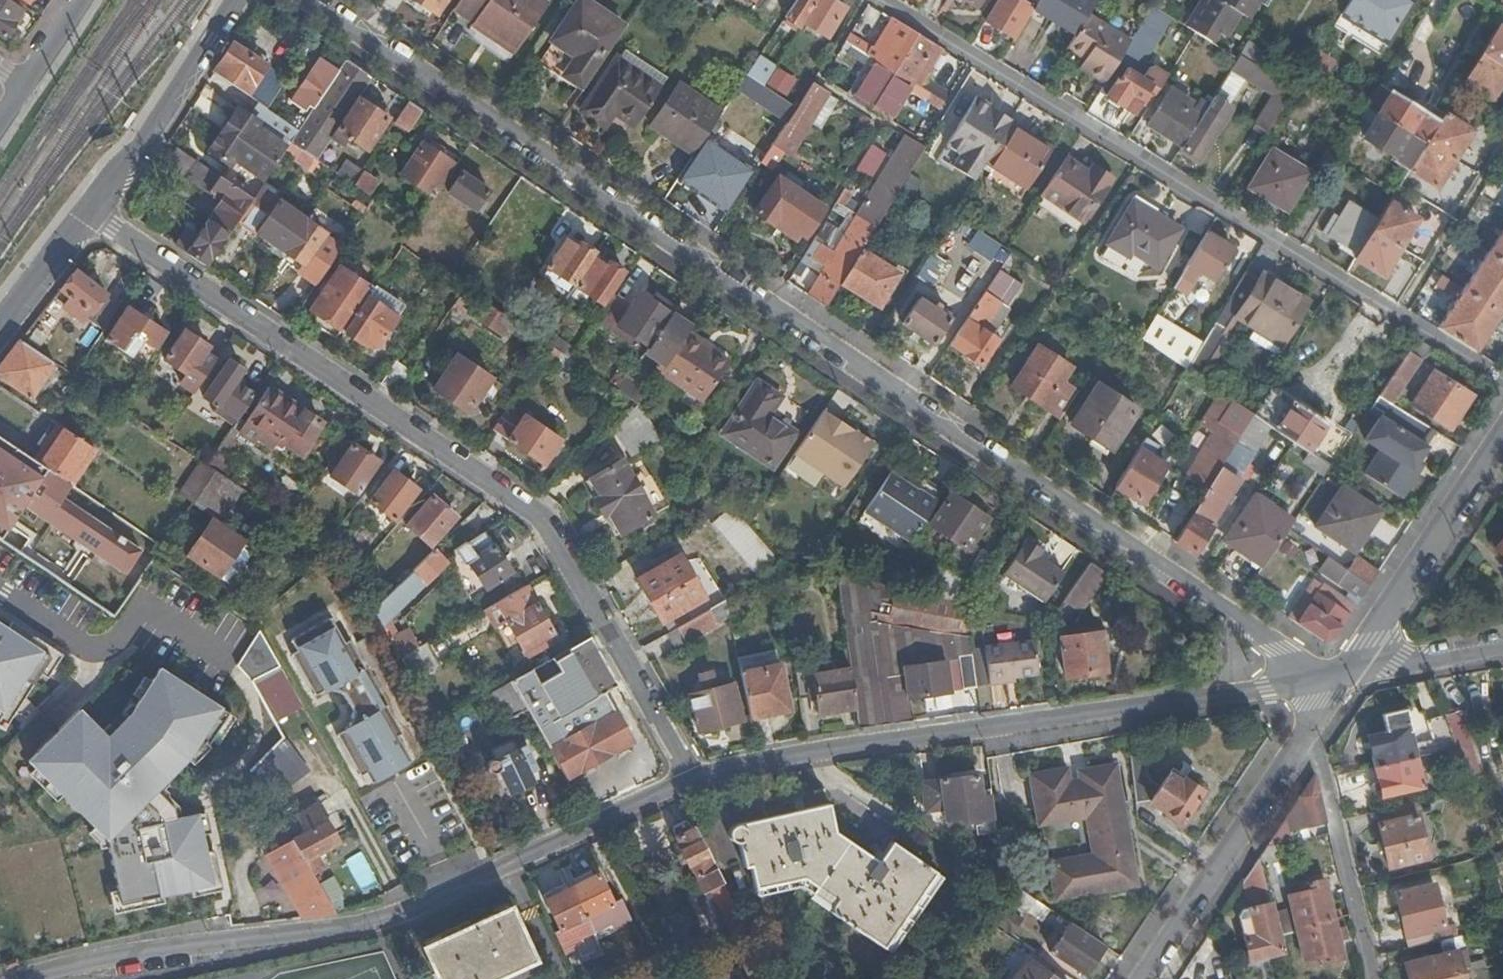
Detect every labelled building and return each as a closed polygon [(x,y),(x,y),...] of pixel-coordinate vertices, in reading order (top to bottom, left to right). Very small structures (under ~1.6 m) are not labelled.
[(20,11),(4,0),(0,0),(0,36),(3,38),(20,11)] [(432,19),(445,0),(402,0),(432,19)] [(513,57),(548,5),(541,0),(460,0),(453,9),(472,23),(470,27),(513,57)] [(783,21),(798,31),(802,26),(826,41),(845,11),(828,0),(797,0),(783,21)] [(977,11),(983,0),(960,0),(977,11)] [(1016,0),(999,0),(984,24),(1013,44),(1033,11),(1016,0)] [(1038,3),(1065,20),(1075,26),(1091,0),(1040,0),(1038,3)] [(1058,32),(1073,41),(1084,22),(1098,0),(1091,0),(1075,26),(1065,20),(1058,32)] [(1249,24),(1262,4),(1255,0),(1214,0),(1212,3),(1207,0),(1202,0),(1189,21),(1225,43),(1240,20),(1249,24)] [(1333,6),(1343,12),(1350,0),(1336,0),(1333,6)] [(1343,12),(1335,27),(1383,55),(1416,1),(1414,0),(1350,0),(1343,12)] [(583,2),(541,67),(580,93),(623,29),(583,2)] [(1151,9),(1127,47),(1101,89),(1097,95),(1133,117),(1140,106),(1147,110),(1166,79),(1143,64),(1170,20),(1151,9)] [(898,25),(892,21),(874,50),(870,56),(868,58),(875,63),(898,25)] [(1189,21),(1184,29),(1193,36),(1220,52),(1225,43),(1189,21)] [(1080,67),(1075,75),(1101,89),(1127,47),(1084,22),(1073,41),(1063,57),(1080,67)] [(917,37),(898,25),(875,63),(894,74),(917,37)] [(1476,59),(1459,87),(1488,104),(1502,79),(1502,35),(1494,30),(1476,59)] [(849,36),(845,44),(866,57),(867,54),(870,56),(874,50),(849,36)] [(943,53),(917,37),(894,74),(918,89),(930,96),(943,104),(947,97),(937,92),(927,87),(923,84),(943,53)] [(1249,39),(1237,58),(1259,71),(1262,65),(1257,62),(1261,55),(1250,48),(1253,42),(1249,39)] [(857,58),(863,62),(866,57),(845,44),(840,51),(855,61),(857,58)] [(226,46),(207,76),(250,105),(261,112),(279,83),(258,69),(259,68),(226,46)] [(1334,68),(1315,56),(1307,71),(1325,83),(1334,68)] [(605,133),(615,119),(633,131),(665,83),(627,58),(621,65),(618,63),(582,117),(605,133)] [(1272,101),(1252,135),(1263,143),(1294,92),(1267,76),(1259,71),(1237,58),(1234,62),(1226,75),(1245,86),(1272,101)] [(774,70),(758,59),(756,62),(745,78),(762,89),(774,70)] [(332,75),(304,117),(293,134),(285,146),(312,163),(332,133),(362,152),(382,122),(378,119),(366,111),(352,102),(367,79),(340,62),(332,75)] [(313,62),(285,104),(304,117),(332,75),(313,62)] [(894,74),(875,63),(851,100),(870,112),(894,74)] [(918,89),(894,74),(870,112),(888,124),(909,90),(915,94),(918,89)] [(1230,112),(1245,86),(1226,75),(1211,100),(1230,112)] [(772,108),(770,110),(786,121),(793,110),(762,89),(745,78),(738,90),(743,93),(746,90),(772,108)] [(793,110),(795,111),(771,148),(787,157),(826,95),(810,85),(805,92),(793,110)] [(679,89),(650,132),(692,159),(707,136),(720,117),(679,89)] [(1364,112),(1375,119),(1407,138),(1422,147),(1436,125),(1377,89),(1366,108),(1364,112)] [(1168,93),(1146,129),(1180,150),(1211,100),(1203,95),(1193,109),(1168,93)] [(735,95),(720,117),(707,136),(713,141),(719,132),(718,131),(739,98),(735,95)] [(930,96),(923,105),(937,114),(943,104),(930,96)] [(739,98),(718,131),(719,132),(752,153),(765,135),(759,130),(765,121),(744,107),(747,103),(739,98)] [(1230,112),(1211,100),(1180,150),(1175,158),(1199,172),(1233,118),(1228,115),(1230,112)] [(285,146),(293,134),(265,114),(261,112),(250,105),(242,118),(237,114),(224,134),(218,131),(203,154),(224,168),(216,181),(248,202),(255,192),(260,184),(278,156),(285,146)] [(371,105),(366,111),(378,119),(383,113),(371,105)] [(419,114),(405,105),(389,128),(404,137),(419,114)] [(1009,126),(977,105),(940,164),(973,185),(982,170),(1006,131),(1009,126)] [(224,134),(237,114),(232,111),(218,131),(224,134)] [(1436,125),(1422,147),(1418,154),(1406,174),(1434,192),(1451,164),(1469,136),(1440,118),(1436,125)] [(1361,141),(1393,161),(1403,145),(1407,138),(1375,119),(1361,141)] [(1048,156),(1006,131),(982,170),(1024,196),(1048,156)] [(1407,138),(1403,145),(1418,154),(1422,147),(1407,138)] [(904,139),(902,142),(878,182),(897,194),(924,152),(904,139)] [(292,164),(307,174),(313,164),(312,163),(285,146),(278,156),(291,166),(292,164)] [(418,146),(397,179),(431,201),(437,192),(450,172),(452,169),(418,146)] [(778,158),(784,162),(787,157),(771,148),(759,167),(769,173),(778,158)] [(192,239),(181,231),(169,248),(203,271),(233,225),(248,202),(216,181),(170,150),(160,165),(222,206),(218,212),(212,209),(203,222),(202,222),(192,239)] [(874,154),(868,150),(857,169),(863,173),(874,154)] [(1249,192),(1286,214),(1309,177),(1272,154),(1249,192)] [(1093,172),(1089,178),(1063,163),(1058,172),(1060,174),(1041,202),(1081,227),(1111,184),(1093,172)] [(357,176),(343,167),(336,178),(338,179),(337,181),(348,189),(357,176)] [(863,173),(857,169),(853,174),(860,178),(863,173)] [(457,176),(450,172),(437,192),(443,196),(457,176)] [(777,175),(750,216),(770,229),(775,221),(805,240),(822,212),(806,202),(811,195),(805,192),(801,198),(795,194),(800,187),(784,177),(783,178),(777,175)] [(370,184),(357,176),(348,189),(362,197),(370,184)] [(484,194),(457,176),(443,196),(471,214),(484,194)] [(862,206),(845,196),(838,207),(874,231),(897,194),(878,182),(862,206)] [(255,192),(248,202),(233,225),(249,237),(253,238),(281,255),(301,225),(255,192)] [(350,201),(345,208),(359,217),(363,210),(350,201)] [(1133,202),(1128,210),(1147,222),(1150,217),(1152,214),(1133,202)] [(1376,224),(1369,234),(1354,258),(1352,262),(1381,280),(1398,252),(1415,224),(1387,206),(1376,224)] [(874,231),(838,207),(814,246),(851,269),(860,254),(874,231)] [(1338,222),(1327,240),(1340,249),(1354,258),(1369,234),(1376,224),(1348,207),(1338,222)] [(1153,270),(1176,234),(1150,217),(1147,222),(1128,210),(1105,246),(1124,258),(1128,254),(1153,270)] [(1327,240),(1338,222),(1333,218),(1322,237),(1327,240)] [(775,221),(770,229),(799,248),(805,240),(775,221)] [(335,247),(301,225),(281,255),(316,278),(335,247)] [(1484,257),(1460,293),(1434,332),(1473,357),(1498,320),(1502,313),(1502,230),(1484,257)] [(1232,252),(1206,234),(1177,280),(1191,290),(1199,279),(1210,286),(1232,252)] [(571,249),(561,243),(544,269),(570,287),(591,255),(575,245),(571,249)] [(801,267),(817,277),(804,298),(825,312),(840,287),(851,269),(814,246),(801,267)] [(1352,262),(1354,258),(1340,249),(1337,253),(1352,263),(1352,262)] [(840,287),(875,311),(897,279),(860,254),(851,269),(840,287)] [(943,268),(928,258),(914,281),(929,289),(943,268)] [(593,262),(576,290),(599,306),(619,275),(606,266),(603,269),(593,262)] [(335,269),(307,312),(308,313),(342,336),(365,301),(370,293),(335,269)] [(80,328),(83,325),(97,335),(112,311),(100,302),(104,296),(70,272),(52,296),(63,304),(57,311),(80,328)] [(1244,273),(1223,309),(1200,347),(1184,373),(1201,385),(1232,336),(1228,333),(1237,318),(1255,330),(1250,338),(1276,354),(1307,304),(1278,286),(1274,292),(1244,273)] [(1004,313),(1020,290),(997,275),(946,350),(978,370),(994,346),(978,335),(997,307),(1004,313)] [(396,307),(372,291),(370,293),(365,301),(389,318),(396,307)] [(653,365),(651,369),(658,373),(685,334),(687,330),(635,297),(613,330),(644,350),(640,357),(653,365)] [(389,318),(365,301),(342,336),(355,344),(359,338),(375,349),(394,321),(389,318)] [(916,303),(899,327),(929,347),(946,323),(916,303)] [(496,315),(481,306),(471,320),(495,336),(506,341),(508,338),(513,341),(520,331),(496,315)] [(100,343),(116,355),(120,349),(124,344),(141,355),(146,358),(159,337),(121,312),(100,343)] [(308,313),(303,321),(336,344),(342,336),(308,313)] [(1139,342),(1138,343),(1184,373),(1200,347),(1153,319),(1139,342)] [(713,357),(715,354),(685,334),(658,373),(656,376),(701,407),(728,367),(713,357)] [(183,379),(175,391),(187,399),(213,359),(178,335),(159,363),(183,379)] [(1030,341),(1006,391),(1051,412),(1075,362),(1030,341)] [(571,354),(551,342),(547,349),(546,350),(559,358),(566,362),(571,354)] [(1428,351),(1414,343),(1379,395),(1387,400),(1392,404),(1428,351)] [(25,402),(47,369),(49,368),(14,344),(0,362),(0,384),(25,402)] [(124,344),(120,349),(138,360),(141,355),(124,344)] [(541,358),(554,366),(559,358),(546,350),(541,358)] [(488,382),(453,358),(430,392),(464,415),(478,396),(488,382)] [(213,412),(208,419),(228,433),(251,398),(230,384),(237,373),(222,364),(197,401),(213,412)] [(1410,405),(1448,431),(1470,398),(1432,373),(1410,405)] [(622,377),(611,392),(634,407),(645,392),(622,377)] [(488,403),(498,389),(488,382),(478,396),(488,403)] [(721,438),(768,469),(788,436),(763,420),(774,403),(752,388),(721,438)] [(1070,427),(1109,454),(1136,414),(1096,388),(1070,427)] [(1210,435),(1185,475),(1205,489),(1250,418),(1205,388),(1201,396),(1211,403),(1197,426),(1210,435)] [(1267,390),(1250,418),(1272,433),(1291,446),(1305,456),(1310,449),(1332,464),(1348,440),(1326,424),(1323,428),(1292,405),(1290,407),(1267,390)] [(266,393),(245,424),(303,463),(312,448),(308,445),(319,428),(266,393)] [(1424,445),(1434,431),(1392,404),(1387,400),(1379,395),(1369,410),(1378,416),(1364,439),(1379,449),(1363,473),(1401,498),(1417,473),(1412,469),(1418,461),(1427,446),(1424,445)] [(505,443),(519,424),(503,413),(490,433),(505,443)] [(818,416),(791,456),(842,489),(870,445),(852,433),(849,437),(818,416)] [(1272,433),(1250,418),(1205,489),(1171,544),(1192,559),(1223,508),(1227,503),(1230,498),(1241,480),(1248,469),(1272,433)] [(540,467),(556,444),(522,420),(519,424),(505,443),(540,467)] [(56,424),(34,458),(71,483),(93,449),(56,424)] [(1155,450),(1141,441),(1112,489),(1140,507),(1162,470),(1148,461),(1155,450)] [(327,480),(353,498),(375,467),(349,450),(327,480)] [(0,452),(0,528),(16,504),(123,575),(140,549),(58,495),(66,483),(41,466),(35,475),(0,452)] [(1423,464),(1418,461),(1412,469),(1417,473),(1423,464)] [(598,498),(629,480),(650,516),(667,506),(649,476),(634,485),(622,463),(589,482),(598,498)] [(197,467),(176,499),(189,508),(190,506),(211,476),(202,470),(197,467)] [(1255,473),(1248,469),(1241,480),(1247,485),(1255,473)] [(190,506),(217,524),(237,494),(211,476),(190,506)] [(366,506),(390,523),(413,493),(390,477),(366,506)] [(884,479),(862,512),(907,541),(932,504),(915,493),(912,498),(884,479)] [(605,516),(617,535),(650,516),(629,480),(598,498),(590,502),(599,519),(605,516)] [(939,493),(922,483),(915,493),(932,504),(939,493)] [(1341,489),(1314,528),(1352,552),(1378,515),(1341,489)] [(985,522),(947,497),(927,527),(965,552),(985,522)] [(1230,498),(1227,503),(1232,506),(1235,501),(1230,498)] [(402,529),(425,549),(451,519),(427,501),(402,529)] [(1290,526),(1253,502),(1224,545),(1261,569),(1285,533),(1290,526)] [(702,522),(716,513),(712,506),(698,514),(702,522)] [(714,529),(755,576),(774,561),(774,559),(743,525),(733,513),(714,529)] [(207,576),(225,588),(248,552),(206,524),(200,534),(196,531),(193,536),(197,539),(183,561),(192,567),(189,571),(203,580),(207,576)] [(1287,534),(1298,542),(1304,532),(1293,525),(1287,534)] [(1490,552),(1502,561),(1502,535),(1490,552)] [(482,592),(507,576),(481,537),(466,548),(464,545),(451,554),(461,571),(466,568),(482,592)] [(1295,546),(1300,550),(1303,545),(1298,542),(1295,546)] [(1042,555),(1026,544),(1003,576),(1042,605),(1062,578),(1038,560),(1042,555)] [(395,590),(394,588),(368,613),(396,661),(415,651),(405,632),(393,639),(384,622),(422,585),(423,586),(442,566),(430,554),(408,574),(410,575),(395,590)] [(677,559),(636,582),(660,625),(701,602),(677,559)] [(1355,559),(1346,574),(1367,588),(1377,573),(1355,559)] [(1325,560),(1314,576),(1356,604),(1367,588),(1346,574),(1325,560)] [(1101,578),(1084,567),(1059,604),(1076,614),(1101,578)] [(879,586),(831,573),(847,670),(853,710),(857,732),(909,725),(905,701),(901,702),(888,588),(879,586)] [(936,575),(930,599),(961,607),(975,585),(936,575)] [(1352,610),(1310,583),(1285,620),(1319,643),(1331,643),(1352,610)] [(888,588),(901,702),(905,701),(972,689),(972,685),(967,652),(962,609),(961,607),(930,599),(888,588)] [(533,607),(523,589),(482,612),(492,630),(503,624),(533,607)] [(725,619),(722,603),(664,635),(672,649),(725,619)] [(1059,604),(1052,614),(1069,624),(1076,614),(1059,604)] [(533,607),(503,624),(519,652),(541,639),(546,637),(549,635),(533,607)] [(326,619),(287,641),(292,652),(288,654),(310,697),(323,690),(337,695),(347,713),(345,728),(333,735),(356,776),(361,774),(366,783),(407,761),(392,736),(396,734),(381,705),(378,707),(357,670),(361,669),(344,641),(339,643),(326,619)] [(10,723),(51,660),(0,627),(0,717),(10,723)] [(1057,639),(1063,679),(1102,674),(1096,634),(1057,639)] [(550,644),(546,637),(541,639),(546,647),(550,644)] [(546,647),(541,639),(519,652),(523,660),(546,647)] [(586,640),(507,684),(523,712),(563,782),(627,745),(600,695),(613,687),(586,640)] [(1033,644),(983,651),(988,683),(989,688),(1013,685),(1013,682),(1040,679),(1033,644)] [(415,651),(396,661),(411,686),(436,671),(423,646),(415,651)] [(734,660),(737,674),(777,667),(774,651),(734,660)] [(988,683),(983,651),(967,652),(972,685),(988,683)] [(72,710),(21,760),(85,823),(74,831),(90,848),(99,842),(112,902),(207,881),(192,813),(168,816),(165,806),(149,786),(197,738),(214,705),(145,666),(122,707),(95,734),(72,710)] [(777,667),(737,674),(748,721),(787,711),(777,667)] [(808,668),(791,670),(799,719),(853,710),(847,670),(810,675),(808,668)] [(699,694),(686,698),(696,734),(740,723),(731,686),(711,690),(708,675),(695,678),(699,694)] [(487,695),(504,723),(523,712),(507,684),(487,695)] [(1442,719),(1443,722),(1453,752),(1457,764),(1463,780),(1478,775),(1459,713),(1442,719)] [(1443,722),(1427,727),(1435,756),(1442,754),(1453,752),(1443,722)] [(1406,730),(1366,740),(1373,770),(1413,761),(1406,730)] [(493,750),(499,761),(512,753),(507,743),(493,750)] [(492,774),(498,776),(508,796),(529,785),(525,778),(534,773),(521,749),(512,753),(499,761),(495,760),(492,760),(489,763),(488,767),(489,771),(492,774)] [(1453,752),(1442,754),(1445,767),(1457,764),(1453,752)] [(1145,785),(1142,759),(1128,761),(1133,807),(1148,803),(1179,825),(1200,794),(1182,781),(1178,786),(1165,777),(1155,791),(1145,785)] [(1381,800),(1421,791),(1413,761),(1373,770),(1375,778),(1368,780),(1372,795),(1379,794),(1381,800)] [(1128,886),(1109,768),(1075,773),(1075,780),(1062,782),(1060,774),(1026,780),(1033,826),(1081,818),(1088,859),(1042,867),(1048,899),(1128,886)] [(1324,825),(1312,777),(1266,846),(1271,849),(1289,845),(1287,835),(1294,833),(1292,824),(1302,821),(1304,830),(1324,825)] [(960,819),(961,825),(990,820),(987,800),(981,801),(977,778),(920,786),(925,814),(943,812),(945,821),(960,819)] [(1467,793),(1452,796),(1454,808),(1470,804),(1467,793)] [(301,834),(290,841),(311,878),(322,871),(314,857),(335,845),(312,806),(292,818),(301,834)] [(1415,818),(1408,820),(1405,807),(1372,815),(1386,870),(1425,861),(1423,849),(1429,848),(1427,841),(1421,843),(1415,818)] [(879,951),(931,874),(886,844),(872,864),(833,838),(825,809),(729,829),(726,831),(724,833),(724,837),(725,841),(729,843),(733,844),(739,870),(745,869),(750,891),(798,883),(830,906),(827,911),(827,915),(879,951)] [(1302,821),(1292,824),(1294,833),(1304,830),(1302,821)] [(670,838),(698,892),(718,882),(690,827),(670,838)] [(283,828),(256,844),(300,920),(332,915),(311,878),(290,841),(283,828)] [(1243,960),(1244,963),(1277,955),(1272,935),(1255,862),(1239,886),(1245,911),(1238,913),(1234,920),(1241,950),(1238,951),(1240,960),(1243,960)] [(596,875),(569,889),(584,919),(590,933),(611,922),(614,927),(632,919),(621,900),(620,898),(610,903),(596,875)] [(1302,897),(1285,901),(1292,930),(1330,920),(1322,885),(1301,890),(1302,897)] [(543,903),(559,932),(584,919),(569,889),(543,903)] [(1433,889),(1392,898),(1404,951),(1436,944),(1432,933),(1444,930),(1433,889)] [(1007,901),(1040,924),(1049,913),(1015,890),(1007,901)] [(740,925),(726,898),(714,904),(728,931),(740,925)] [(506,978),(535,964),(509,909),(423,948),(437,978),(506,978)] [(1319,966),(1340,961),(1330,920),(1292,930),(1299,962),(1317,958),(1319,966)] [(1049,953),(1084,978),(1103,950),(1068,926),(1049,953)] [(722,934),(713,939),(717,948),(719,947),(747,937),(742,928),(724,937),(722,934)] [(1453,939),(1451,929),(1444,930),(1432,933),(1436,944),(1438,943),(1453,939)] [(1403,966),(1406,978),(1442,978),(1465,973),(1484,969),(1482,962),(1468,965),(1461,938),(1453,939),(1438,943),(1441,957),(1403,966)] [(1025,967),(1017,978),(1042,978),(1025,967)]
